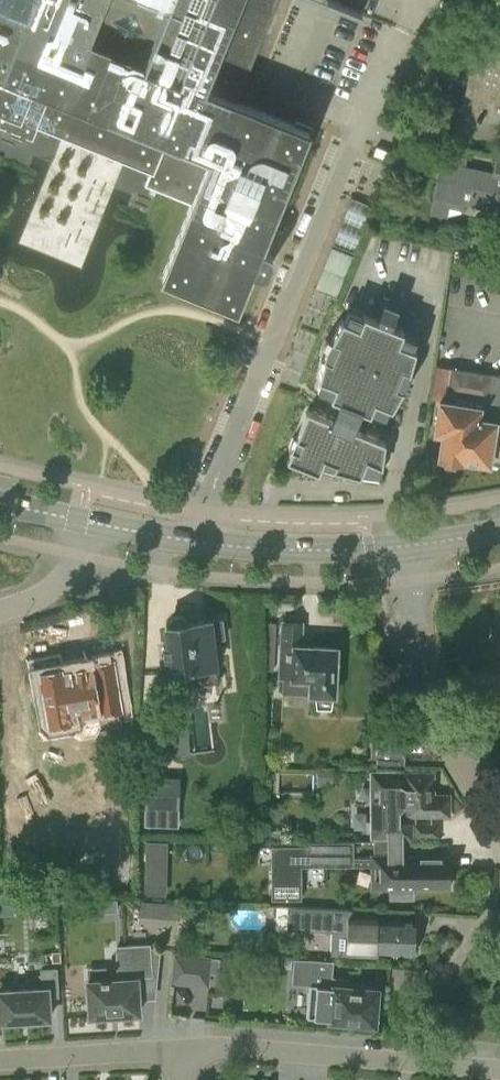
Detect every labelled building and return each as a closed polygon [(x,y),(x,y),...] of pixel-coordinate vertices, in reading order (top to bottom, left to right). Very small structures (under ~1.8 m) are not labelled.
[(32,139),(38,124),(150,169),(144,184),(159,190),(191,203),(175,245),(161,278),(232,306),(236,308),(251,272),(251,271),(259,274),(260,274),(262,274),(264,273),(266,272),(267,271),(268,269),(271,261),(272,260),(272,258),(272,256),(270,253),(269,251),(267,250),(261,248),(296,161),(297,159),(300,160),(311,131),(312,128),(296,122),(294,124),(236,101),(277,0),(0,0),(0,126),(32,139)] [(460,115),(485,121),(488,109),(499,111),(499,112),(499,39),(494,37),(492,47),(476,44),(460,115)] [(496,159),(493,172),(466,166),(468,154),(444,149),(442,161),(440,161),(432,199),(437,200),(435,204),(435,210),(445,212),(448,207),(460,209),(462,205),(490,211),(490,216),(499,219),(499,160),(496,159)] [(335,240),(356,248),(373,204),(352,196),(335,240)] [(333,246),(317,286),(337,294),(353,254),(333,246)] [(336,462),(333,469),(360,476),(361,473),(380,475),(385,441),(352,428),(360,408),(370,412),(371,410),(385,416),(387,406),(391,407),(402,388),(409,370),(415,348),(412,347),(416,338),(402,332),(403,330),(389,325),(396,308),(384,303),(377,319),(363,314),(362,316),(348,311),(345,320),(342,319),(331,339),(324,356),(318,378),(320,379),(317,389),(331,394),(330,397),(340,401),(332,420),(307,410),(287,460),(318,473),(324,458),(336,462)] [(461,459),(489,463),(489,460),(499,462),(499,460),(499,436),(494,435),(496,419),(496,416),(499,414),(499,376),(449,367),(445,395),(453,396),(452,402),(439,400),(434,433),(442,434),(439,456),(441,456),(444,464),(454,465),(459,459),(461,459)] [(224,637),(222,620),(210,621),(210,620),(188,623),(188,620),(182,615),(172,617),(168,622),(168,625),(166,626),(168,644),(163,644),(165,657),(169,657),(171,673),(177,672),(177,675),(187,674),(186,671),(196,670),(196,675),(202,682),(211,681),(214,672),(214,668),(216,667),(217,667),(214,638),(224,637)] [(322,647),(300,646),(301,623),(284,622),(282,649),(277,648),(276,676),(281,676),(281,678),(311,679),(310,694),(314,694),(315,705),(328,705),(330,695),(335,695),(337,647),(322,647)] [(60,669),(55,662),(43,664),(39,673),(38,673),(41,687),(30,689),(33,704),(44,702),(47,723),(67,720),(70,734),(77,739),(78,739),(78,737),(94,735),(94,736),(95,736),(101,729),(98,714),(121,710),(115,675),(119,675),(116,662),(69,670),(69,669),(62,670),(61,669),(60,669)] [(404,738),(375,736),(374,764),(402,765),(404,738)] [(432,774),(406,774),(406,780),(400,780),(400,772),(370,772),(370,836),(374,836),(374,841),(374,846),(399,847),(399,840),(413,840),(413,822),(405,820),(405,815),(406,814),(448,814),(448,796),(432,796),(432,774)] [(318,773),(318,785),(332,785),(332,773),(318,773)] [(146,777),(145,825),(178,826),(179,778),(146,777)] [(167,842),(145,841),(145,854),(167,854),(167,842)] [(374,846),(374,841),(308,842),(308,845),(271,846),(272,900),(302,899),(301,866),(369,865),(370,887),(392,887),(392,891),(394,896),(399,898),(407,898),(411,895),(414,891),(414,887),(448,887),(447,857),(399,857),(399,847),(374,846)] [(144,885),(144,894),(166,895),(166,885),(144,885)] [(14,915),(13,894),(0,894),(0,916),(14,915)] [(92,901),(93,913),(105,912),(105,900),(92,901)] [(150,923),(151,901),(138,901),(137,922),(150,923)] [(287,906),(286,928),(339,928),(340,907),(287,906)] [(417,949),(419,925),(414,925),(414,920),(374,918),(374,919),(356,918),(355,937),(373,938),(372,952),(412,954),(413,949),(417,949)] [(211,956),(174,953),(171,983),(208,987),(210,973),(218,974),(219,958),(211,958),(211,956)] [(121,1014),(139,1013),(138,991),(151,990),(150,961),(134,962),(135,978),(108,980),(108,977),(100,978),(100,980),(87,981),(89,1016),(108,1015),(108,1016),(111,1016),(111,1014),(117,1014),(117,1016),(121,1015),(121,1014)] [(313,961),(313,968),(332,970),(333,962),(313,961)] [(49,1018),(48,996),(58,996),(56,969),(41,969),(42,988),(0,991),(0,1021),(49,1018)] [(379,1008),(375,1007),(377,987),(359,985),(359,982),(348,982),(348,979),(310,976),(306,1017),(331,1019),(331,1020),(374,1023),(374,1019),(378,1020),(379,1008)]
